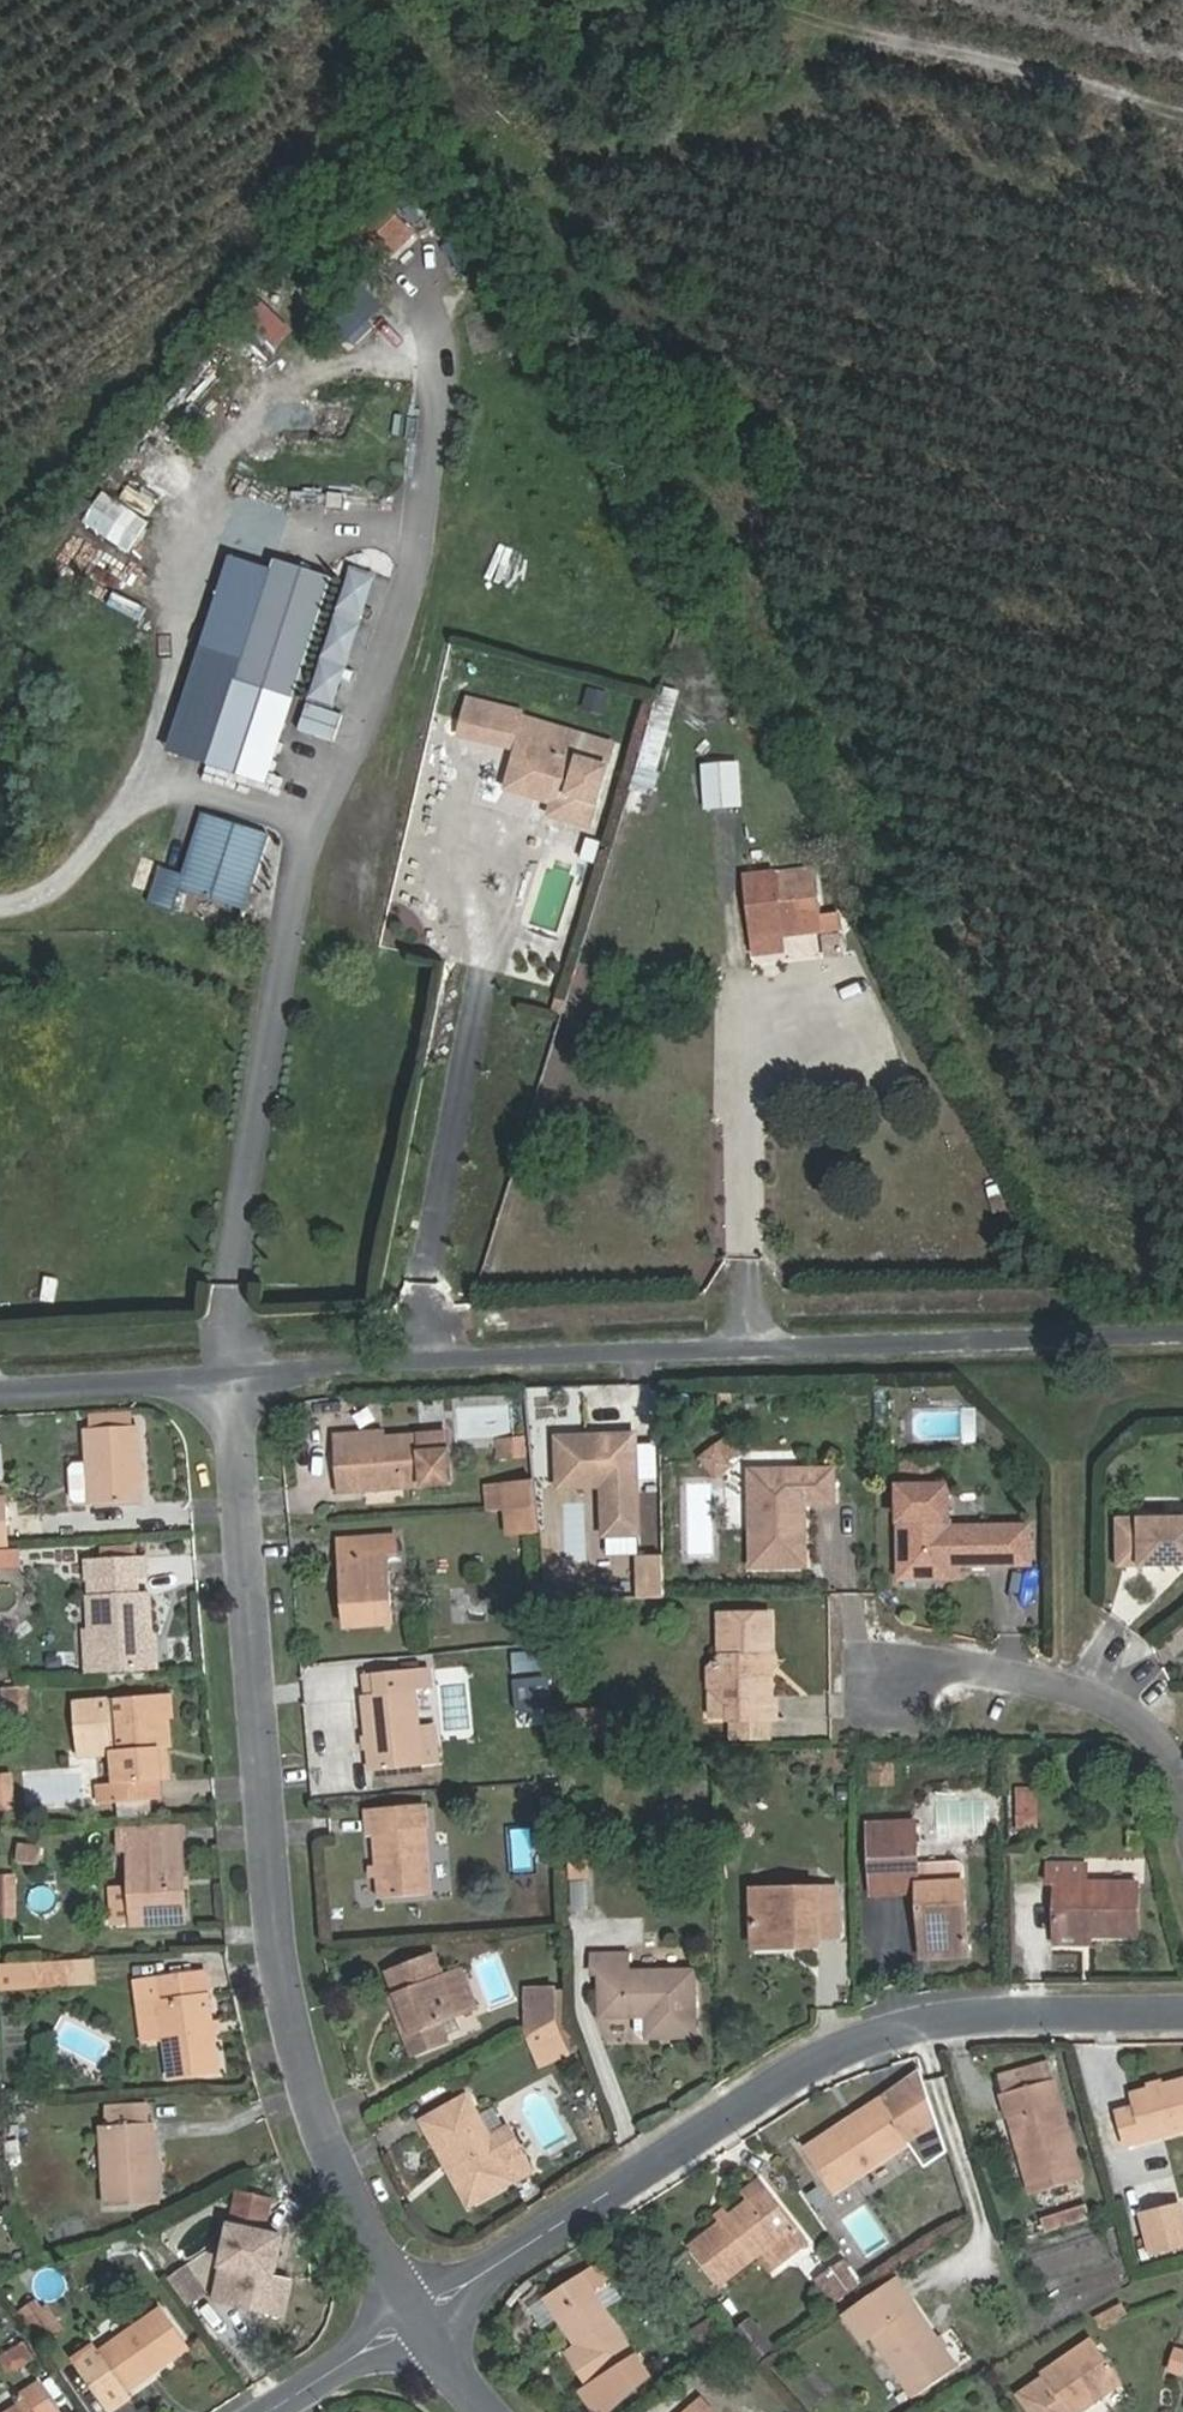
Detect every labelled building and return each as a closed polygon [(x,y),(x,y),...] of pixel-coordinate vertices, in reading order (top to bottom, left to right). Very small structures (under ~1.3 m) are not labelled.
[(401,260),(420,222),(384,203),(365,241),(401,260)] [(353,271),(318,310),(354,341),(389,302),(353,271)] [(262,299),(250,316),(284,339),(296,321),(262,299)] [(86,519),(135,548),(154,517),(104,487),(86,519)] [(288,720),(298,691),(251,675),(232,733),(233,734),(223,762),(246,770),(256,740),(263,742),(273,714),(288,720)] [(625,761),(629,750),(536,719),(536,716),(485,702),(481,716),(534,731),(625,761)] [(529,748),(529,744),(534,731),(481,716),(477,734),(529,748)] [(621,775),(625,761),(534,731),(529,744),(535,747),(621,775)] [(576,823),(601,832),(621,775),(535,747),(524,781),(583,800),(576,823)] [(564,819),(576,823),(583,800),(524,781),(521,789),(569,806),(564,819)] [(250,906),(272,827),(203,808),(186,868),(162,861),(151,899),(178,906),(183,887),(250,906)] [(786,918),(833,912),(826,867),(780,873),(786,918)] [(820,933),(790,933),(790,947),(819,948),(820,933)] [(513,1392),(459,1392),(459,1433),(513,1433),(513,1392)] [(94,1409),(95,1422),(135,1419),(135,1407),(94,1409)] [(89,1462),(91,1501),(145,1499),(140,1422),(87,1426),(89,1462)] [(605,1549),(643,1549),(645,1426),(558,1425),(557,1483),(606,1484),(605,1549)] [(335,1436),(339,1492),(451,1483),(447,1433),(382,1438),(357,1440),(356,1435),(335,1436)] [(499,1456),(526,1454),(524,1436),(498,1439),(499,1456)] [(727,1440),(703,1458),(716,1476),(729,1465),(725,1460),(736,1451),(727,1440)] [(91,1501),(89,1462),(74,1463),(70,1467),(72,1498),(77,1502),(91,1501)] [(751,1468),(754,1568),(810,1568),(808,1505),(836,1505),(836,1467),(751,1468)] [(534,1481),(490,1484),(492,1508),(504,1507),(537,1505),(534,1481)] [(901,1486),(902,1579),(957,1577),(956,1565),(1033,1564),(1031,1526),(952,1528),(951,1484),(905,1485),(901,1486)] [(5,1549),(11,1548),(8,1500),(0,1500),(0,1549),(5,1549)] [(539,1531),(537,1505),(504,1507),(507,1534),(539,1531)] [(1182,1565),(1182,1515),(1117,1515),(1119,1566),(1182,1565)] [(396,1623),(390,1554),(400,1554),(398,1532),(348,1537),(354,1597),(344,1598),(347,1628),(396,1623)] [(641,1550),(641,1593),(667,1594),(667,1550),(641,1550)] [(141,1555),(91,1558),(92,1580),(142,1577),(141,1555)] [(91,1596),(94,1669),(154,1667),(151,1593),(91,1596)] [(723,1653),(708,1666),(709,1690),(727,1706),(727,1720),(775,1719),(774,1676),(768,1669),(768,1652),(774,1647),(774,1613),(721,1614),(723,1653)] [(552,1704),(553,1652),(529,1651),(529,1672),(519,1672),(518,1704),(552,1704)] [(365,1693),(371,1771),(426,1765),(418,1688),(433,1687),(430,1666),(373,1671),(374,1692),(365,1693)] [(0,1687),(0,1711),(31,1709),(29,1684),(0,1687)] [(168,1693),(74,1699),(79,1752),(111,1751),(116,1802),(153,1800),(152,1780),(167,1779),(165,1749),(171,1748),(168,1693)] [(862,1758),(862,1788),(878,1786),(877,1757),(862,1758)] [(435,1893),(427,1804),(366,1810),(369,1836),(375,1836),(379,1897),(435,1893)] [(917,1816),(871,1817),(873,1886),(918,1885),(919,1908),(928,1908),(929,1952),(967,1951),(965,1877),(918,1878),(917,1816)] [(519,1867),(538,1865),(533,1823),(514,1825),(519,1867)] [(190,1919),(184,1848),(180,1848),(177,1827),(121,1830),(122,1851),(130,1850),(134,1924),(190,1919)] [(571,1853),(572,1877),(590,1877),(590,1853),(571,1853)] [(1055,1933),(1093,1935),(1141,1936),(1140,1883),(1091,1882),(1091,1862),(1050,1862),(1049,1884),(1056,1885),(1055,1933)] [(16,1918),(15,1877),(0,1878),(0,1918),(16,1918)] [(838,1887),(754,1888),(755,1938),(788,1937),(789,1948),(825,1947),(824,1937),(840,1937),(838,1887)] [(928,1908),(919,1908),(920,1952),(929,1952),(928,1908)] [(697,1969),(632,1970),(632,1952),(593,1953),(594,1974),(601,1975),(602,2017),(648,2018),(648,2040),(700,2038),(697,1969)] [(414,2034),(478,2010),(461,1966),(445,1973),(436,1953),(389,1972),(414,2034)] [(95,1983),(94,1957),(66,1959),(68,1986),(95,1983)] [(68,1986),(66,1959),(41,1961),(44,1988),(68,1986)] [(142,2002),(145,2039),(167,2036),(173,2078),(222,2070),(207,1971),(158,1977),(161,2000),(142,2002)] [(529,1985),(529,2034),(559,2017),(558,1985),(529,1985)] [(559,2017),(529,2034),(529,2035),(544,2065),(572,2051),(559,2017)] [(1006,2093),(1034,2194),(1084,2180),(1056,2079),(1006,2093)] [(1131,2094),(1134,2108),(1117,2112),(1125,2144),(1182,2130),(1182,2081),(1131,2094)] [(422,2120),(447,2166),(455,2166),(471,2196),(508,2176),(512,2181),(533,2169),(515,2137),(499,2146),(469,2094),(422,2120)] [(833,2194),(911,2142),(885,2104),(852,2127),(849,2121),(805,2150),(833,2194)] [(102,2124),(105,2207),(162,2203),(158,2121),(108,2124),(102,2124)] [(765,2187),(691,2244),(724,2285),(796,2228),(765,2187)] [(239,2190),(215,2302),(256,2312),(265,2272),(275,2274),(283,2238),(264,2234),(272,2197),(239,2190)] [(1088,2205),(1042,2219),(1045,2230),(1092,2216),(1088,2205)] [(1181,2207),(1143,2217),(1152,2252),(1182,2244),(1182,2215),(1181,2207)] [(592,2411),(614,2411),(654,2378),(638,2354),(636,2355),(596,2293),(612,2281),(600,2263),(545,2299),(575,2346),(565,2353),(587,2386),(579,2392),(592,2411)] [(187,2266),(169,2279),(188,2306),(207,2292),(187,2266)] [(840,2298),(859,2284),(846,2267),(827,2278),(840,2298)] [(873,2336),(914,2397),(959,2367),(899,2280),(848,2315),(866,2340),(873,2336)] [(1121,2298),(1094,2314),(1102,2329),(1129,2313),(1121,2298)] [(689,2308),(699,2324),(711,2317),(699,2301),(689,2308)] [(46,2306),(23,2322),(41,2347),(64,2331),(46,2306)] [(92,2344),(74,2356),(111,2408),(128,2395),(121,2384),(147,2366),(151,2370),(186,2345),(160,2308),(98,2351),(92,2344)] [(1042,2373),(1046,2379),(1062,2400),(1045,2411),(1082,2411),(1124,2382),(1093,2337),(1042,2373)] [(36,2357),(25,2340),(0,2357),(0,2361),(10,2374),(36,2357)] [(40,2380),(12,2396),(17,2403),(3,2411),(61,2411),(40,2380)] [(703,2397),(685,2411),(716,2411),(703,2397)]
